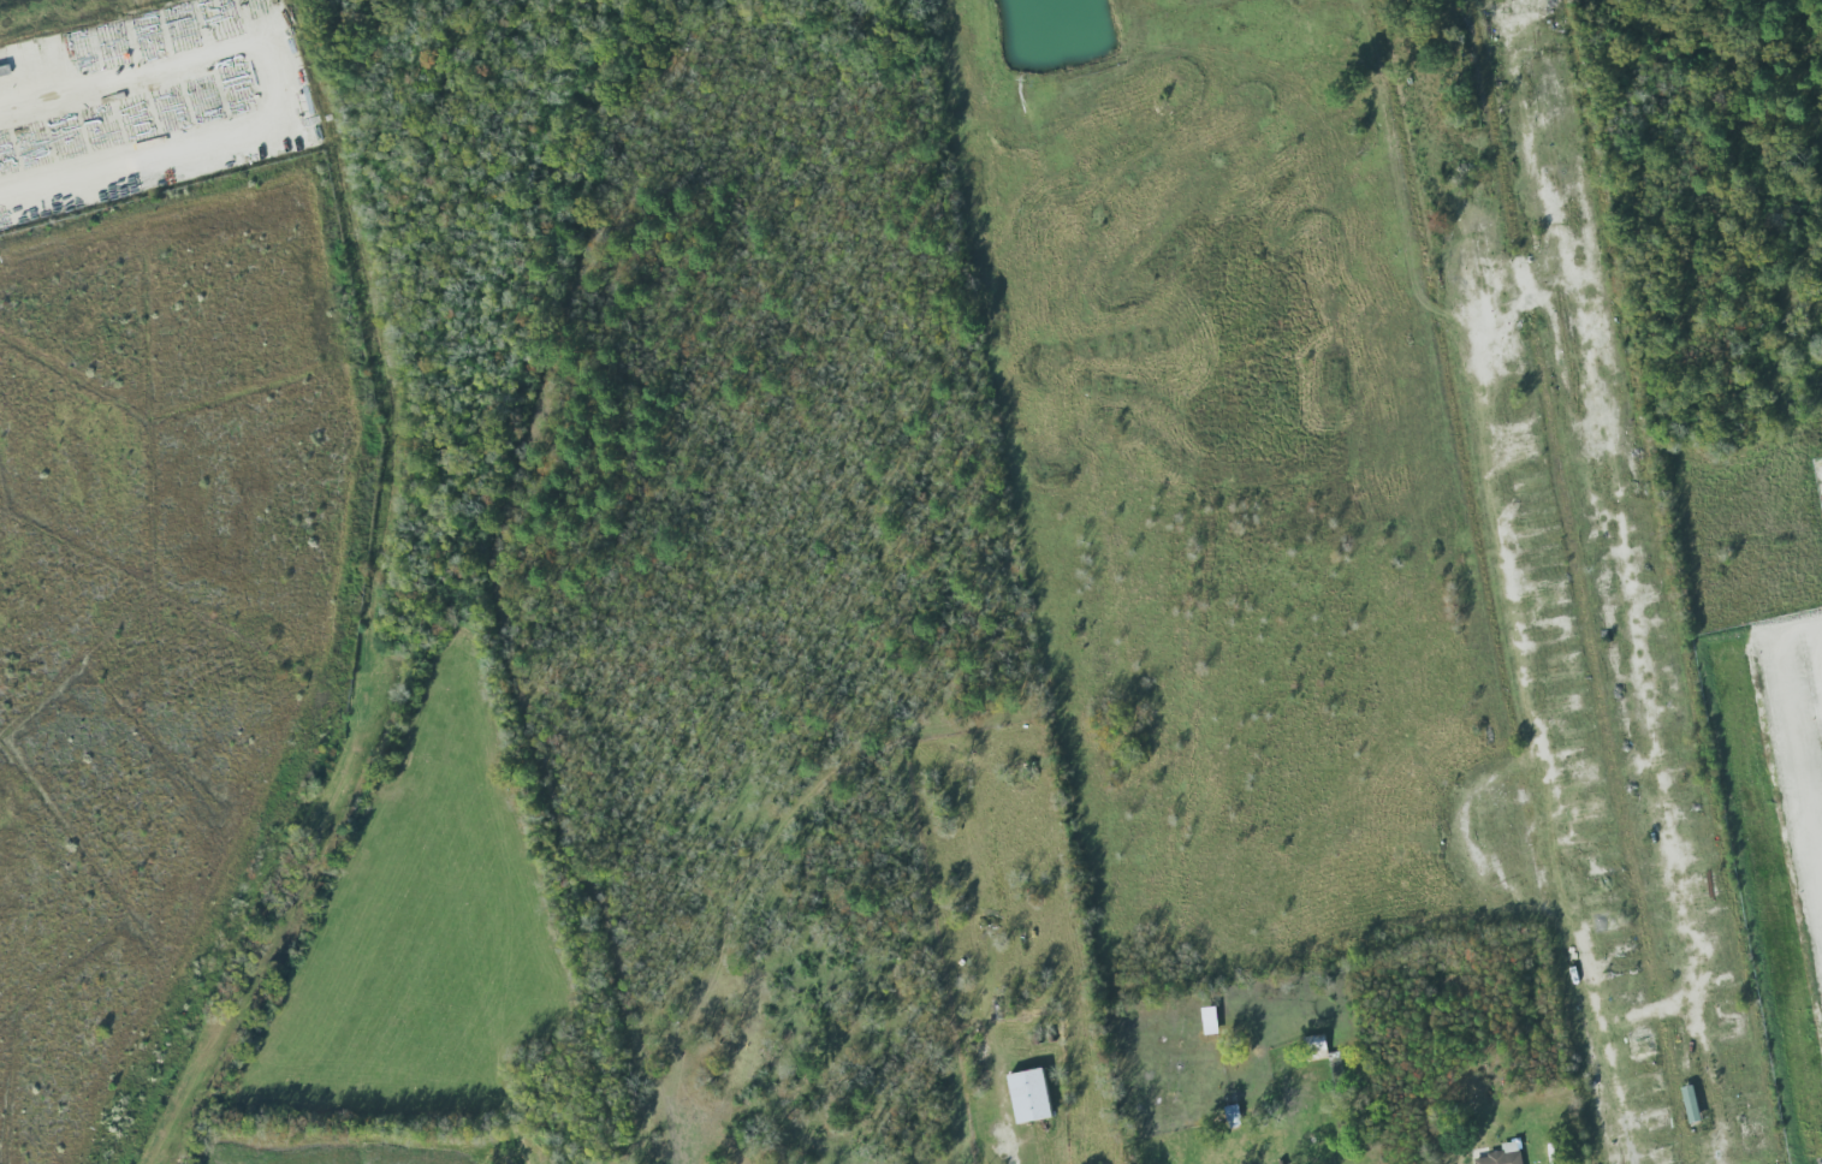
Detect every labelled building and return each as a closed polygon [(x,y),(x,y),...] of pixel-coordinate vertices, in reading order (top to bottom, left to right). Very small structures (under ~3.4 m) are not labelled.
[(1204,1036),(1218,1034),(1214,1007),(1200,1009),(1204,1036)] [(1294,1039),(1296,1053),(1303,1052),(1304,1061),(1327,1059),(1325,1036),(1294,1039)] [(1006,1075),(1016,1125),(1052,1118),(1042,1068),(1006,1075)] [(1680,1089),(1689,1124),(1701,1121),(1692,1086),(1680,1089)] [(1518,1142),(1500,1144),(1501,1153),(1472,1157),(1473,1163),(1521,1163),(1518,1142)]
